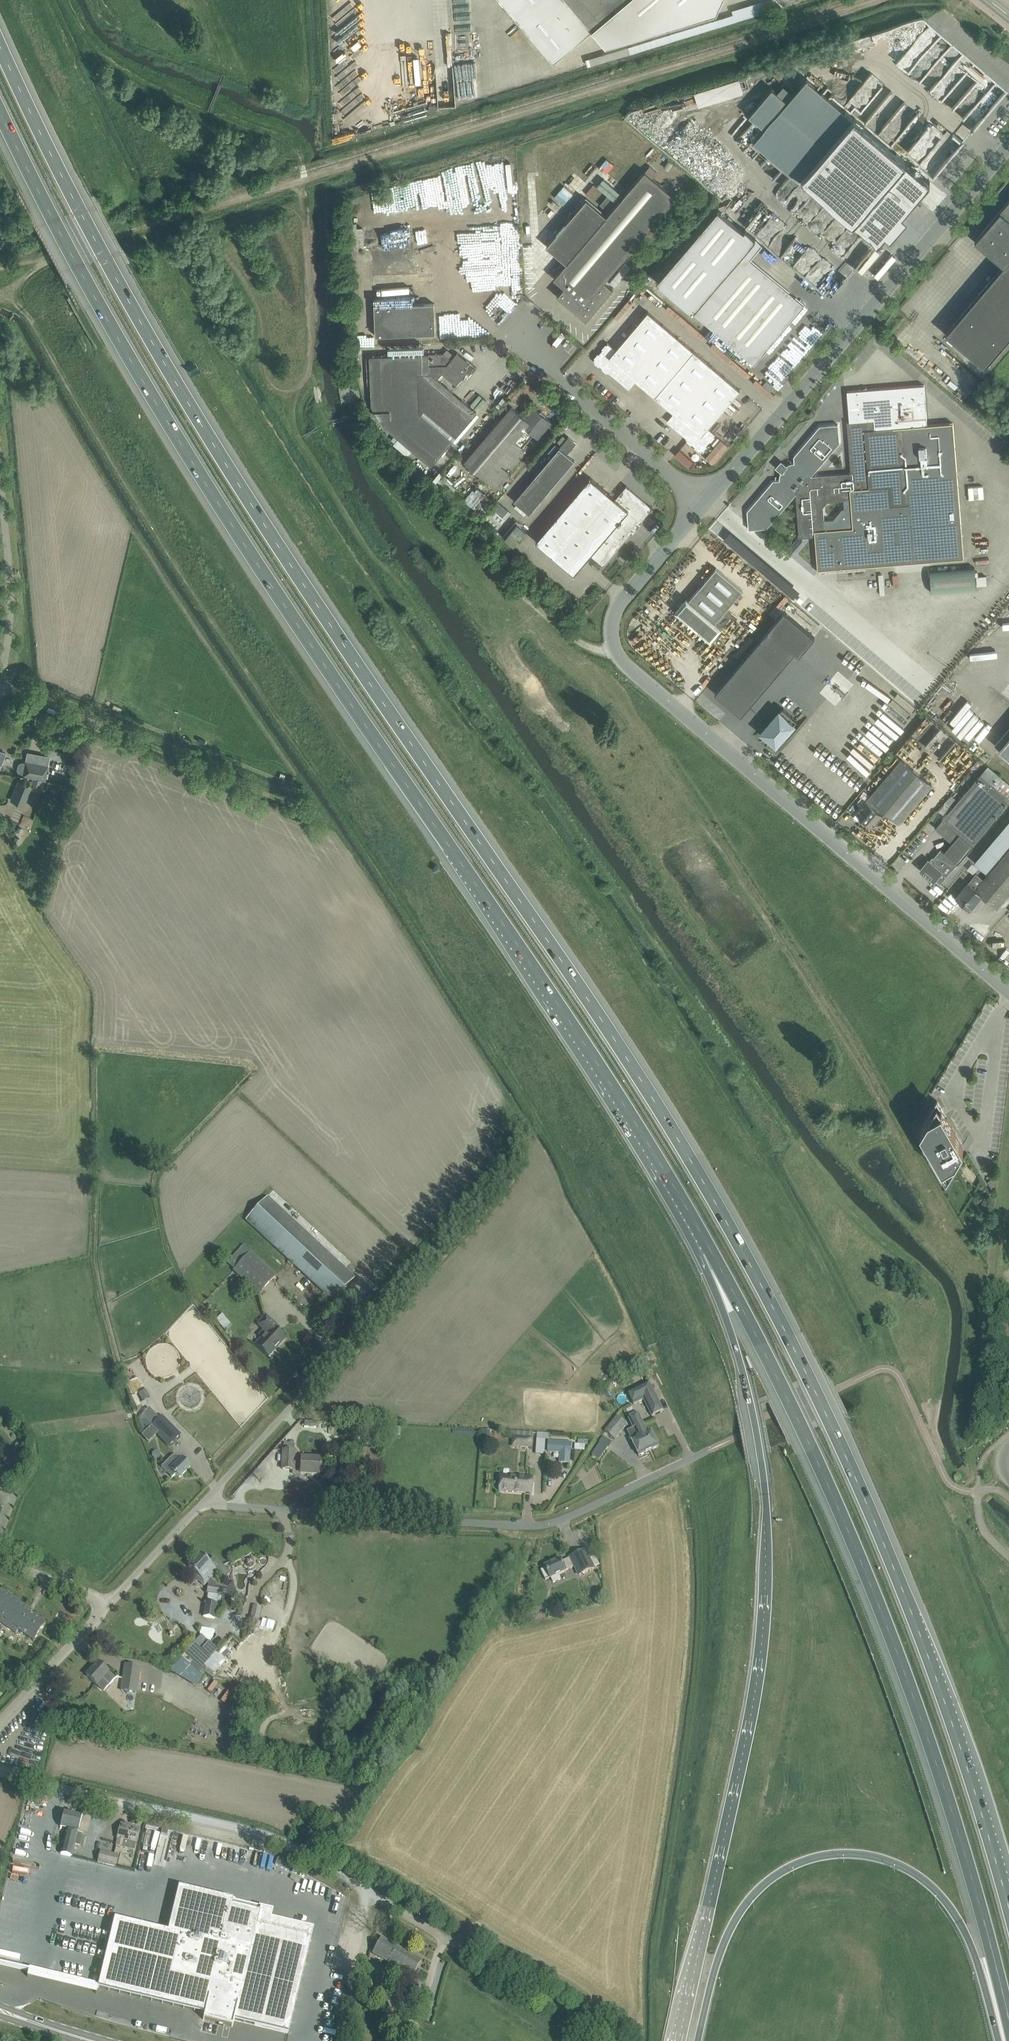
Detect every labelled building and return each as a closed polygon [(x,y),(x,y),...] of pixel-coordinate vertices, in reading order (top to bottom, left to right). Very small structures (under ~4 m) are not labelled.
[(554,62),(592,30),(606,46),(717,13),(722,0),(502,0),(554,62)] [(976,126),(1007,86),(941,35),(929,38),(923,16),(842,39),(848,61),(857,69),(881,62),(886,79),(894,77),(897,72),(896,68),(899,65),(935,92),(953,68),(977,87),(958,112),(976,126)] [(806,79),(784,104),(801,118),(796,123),(826,148),(816,160),(801,178),(878,242),(888,231),(891,233),(904,218),(901,215),(915,198),(930,181),(849,113),(848,114),(806,79)] [(769,91),(749,114),(764,128),(754,141),(800,180),(801,178),(816,160),(826,148),(796,123),(801,118),(784,104),(780,100),(769,91)] [(442,196),(445,231),(486,227),(485,218),(505,215),(504,201),(510,200),(509,193),(512,193),(509,162),(503,162),(503,157),(438,164),(441,190),(445,189),(445,196),(442,196)] [(581,207),(548,245),(568,262),(561,270),(554,278),(569,291),(562,299),(587,320),(593,313),(607,296),(613,288),(605,281),(677,197),(645,171),(617,204),(608,195),(601,204),(610,212),(608,215),(588,198),(581,207)] [(975,240),(1003,264),(945,332),(984,365),(1008,336),(1008,200),(975,240)] [(746,229),(744,231),(718,209),(658,281),(694,311),(693,311),(754,363),(783,330),(784,331),(798,314),(797,313),(804,304),(750,259),(763,244),(746,229)] [(829,218),(819,230),(825,234),(827,231),(831,235),(829,238),(842,249),(848,241),(846,240),(849,236),(846,234),(844,238),(840,235),(840,234),(835,230),(839,226),(829,218)] [(376,336),(436,333),(434,303),(375,306),(376,336)] [(655,396),(694,350),(648,311),(616,350),(608,343),(594,360),(609,372),(612,370),(615,373),(614,374),(629,387),(636,379),(655,396)] [(740,389),(733,383),(694,350),(655,396),(675,413),(669,420),(684,433),(685,432),(689,435),(686,438),(701,451),(716,434),(708,427),(740,389)] [(468,371),(464,367),(469,361),(458,352),(451,359),(444,353),(370,356),(371,387),(369,387),(369,394),(371,394),(372,405),(385,426),(431,466),(477,412),(437,378),(442,372),(456,385),(468,371)] [(849,421),(853,472),(849,473),(811,476),(840,442),(838,424),(820,425),(794,456),(794,463),(785,466),(782,470),(780,479),(773,480),(747,510),(749,529),(759,528),(767,527),(796,494),(799,537),(814,536),(817,569),(835,568),(964,558),(953,423),(927,425),(924,385),(847,391),(849,421)] [(540,412),(533,406),(524,417),(512,406),(466,461),(496,487),(527,450),(515,440),(526,427),(538,437),(551,422),(545,416),(546,415),(541,411),(540,412)] [(524,515),(527,511),(530,513),(575,460),(567,453),(576,443),(569,436),(514,500),(519,504),(515,507),(524,515)] [(591,554),(603,565),(632,531),(630,530),(638,521),(640,522),(652,507),(626,485),(616,498),(590,477),(536,540),(575,573),(591,554)] [(476,485),(464,500),(483,516),(495,501),(476,485)] [(494,507),(484,519),(496,529),(506,518),(511,511),(499,501),(494,507)] [(512,547),(525,532),(514,522),(501,537),(512,547)] [(687,598),(676,610),(711,640),(721,627),(721,626),(732,613),(726,609),(742,589),(724,574),(716,567),(689,600),(687,598)] [(974,567),(930,570),(931,592),(976,589),(974,567)] [(768,629),(715,692),(741,714),(794,651),(799,655),(814,637),(784,611),(768,629)] [(956,697),(938,723),(946,728),(950,722),(957,728),(964,718),(966,719),(973,709),(956,697)] [(797,719),(783,707),(762,732),(766,735),(764,737),(771,742),(772,740),(776,744),(797,719)] [(927,726),(917,729),(919,737),(929,734),(927,726)] [(70,736),(67,744),(79,748),(84,734),(75,731),(73,737),(70,736)] [(1000,748),(1008,755),(1008,737),(1000,748)] [(875,789),(869,797),(899,823),(900,822),(913,806),(931,785),(911,768),(904,762),(901,759),(875,789)] [(32,778),(42,780),(45,780),(48,764),(26,760),(25,762),(22,762),(19,762),(18,764),(17,769),(18,772),(20,773),(23,774),(22,776),(32,778)] [(1008,801),(1008,783),(987,765),(980,773),(941,819),(935,827),(952,842),(944,851),(941,848),(923,869),(940,883),(948,874),(963,857),(972,845),(971,845),(1008,801)] [(40,792),(43,781),(32,778),(31,784),(33,784),(31,790),(40,792)] [(23,805),(31,786),(17,780),(9,799),(23,805)] [(882,813),(866,800),(856,812),(863,818),(863,817),(866,819),(865,820),(872,825),(882,813)] [(975,847),(980,852),(986,845),(981,841),(980,842),(979,841),(975,847)] [(956,897),(970,908),(981,895),(997,909),(1004,901),(1008,895),(1008,849),(983,879),(976,873),(967,884),(963,889),(956,897)] [(928,1115),(920,1128),(942,1166),(956,1159),(963,1146),(937,1100),(928,1115)] [(378,1193),(378,1204),(387,1204),(387,1193),(378,1193)] [(246,1220),(245,1221),(289,1261),(325,1293),(332,1300),(354,1277),(353,1276),(268,1196),(246,1220)] [(227,1262),(259,1294),(277,1274),(251,1250),(246,1256),(238,1250),(227,1262)] [(261,1338),(255,1344),(261,1350),(268,1357),(285,1339),(275,1329),(278,1325),(270,1319),(266,1315),(257,1324),(262,1329),(266,1333),(261,1338)] [(664,1411),(649,1382),(628,1393),(634,1404),(644,1399),(652,1416),(664,1411)] [(150,1396),(146,1389),(139,1392),(143,1400),(150,1396)] [(169,1445),(181,1434),(161,1414),(149,1426),(169,1445)] [(659,1446),(654,1437),(651,1430),(648,1432),(639,1414),(629,1419),(633,1428),(636,1427),(643,1441),(645,1440),(647,1445),(646,1445),(649,1451),(659,1446)] [(615,1440),(627,1424),(617,1415),(604,1432),(615,1440)] [(639,1456),(649,1451),(646,1445),(647,1445),(645,1440),(643,1441),(636,1427),(633,1428),(630,1430),(627,1431),(631,1440),(639,1456)] [(490,1445),(490,1431),(482,1430),(481,1444),(490,1445)] [(532,1448),(533,1437),(523,1436),(522,1448),(532,1448)] [(600,1459),(611,1442),(602,1436),(599,1441),(600,1442),(592,1454),(600,1459)] [(571,1443),(549,1441),(548,1452),(560,1453),(559,1462),(570,1463),(571,1443)] [(294,1459),(294,1450),(283,1450),(282,1469),(293,1469),(293,1468),(300,1469),(300,1474),(320,1475),(320,1465),(321,1460),(301,1458),(301,1460),(294,1459)] [(182,1458),(181,1458),(179,1456),(177,1455),(174,1455),(171,1456),(161,1466),(172,1477),(176,1473),(179,1477),(190,1466),(182,1458)] [(501,1475),(499,1491),(532,1493),(533,1477),(501,1475)] [(593,1566),(589,1559),(589,1558),(585,1550),(571,1557),(572,1559),(563,1563),(560,1559),(545,1566),(546,1568),(541,1570),(545,1579),(545,1580),(550,1577),(550,1578),(551,1578),(552,1582),(560,1578),(558,1574),(566,1571),(566,1570),(575,1566),(578,1573),(593,1566)] [(213,1558),(209,1563),(200,1555),(189,1567),(206,1583),(222,1566),(213,1558)] [(224,1605),(225,1596),(227,1586),(208,1583),(206,1593),(218,1595),(217,1603),(206,1601),(204,1616),(215,1619),(217,1604),(224,1605)] [(16,1633),(18,1630),(33,1641),(45,1624),(30,1613),(32,1610),(1,1588),(0,1589),(0,1622),(16,1633)] [(595,1603),(603,1599),(600,1593),(592,1597),(595,1603)] [(533,1610),(534,1603),(531,1599),(526,1601),(524,1608),(529,1613),(533,1610)] [(261,1607),(261,1606),(251,1604),(249,1617),(259,1619),(261,1607)] [(262,1621),(261,1627),(273,1630),(274,1624),(262,1621)] [(217,1650),(209,1642),(201,1636),(185,1653),(192,1660),(200,1668),(217,1650)] [(108,1671),(105,1669),(98,1662),(86,1675),(104,1691),(115,1678),(108,1671)] [(137,1687),(140,1666),(125,1664),(122,1684),(137,1687)] [(78,1831),(80,1825),(82,1815),(64,1811),(60,1827),(66,1828),(60,1854),(72,1856),(78,1831)] [(134,1849),(136,1838),(139,1828),(121,1824),(116,1845),(134,1849)] [(322,1825),(319,1832),(331,1838),(334,1831),(322,1825)] [(115,1866),(117,1855),(101,1851),(98,1862),(115,1866)] [(275,1864),(288,1871),(291,1866),(278,1858),(275,1864)] [(114,1918),(98,1987),(108,1990),(205,2013),(203,2019),(204,2020),(204,2019),(219,2022),(218,2025),(223,2026),(223,2024),(231,2025),(231,2026),(232,2026),(234,2020),(288,2033),(311,1939),(256,1926),(261,1906),(178,1887),(168,1931),(125,1921),(114,1918)] [(389,1962),(397,1947),(381,1938),(373,1953),(389,1962)] [(420,1960),(401,1949),(397,1947),(389,1962),(385,1968),(408,1982),(420,1960)]
